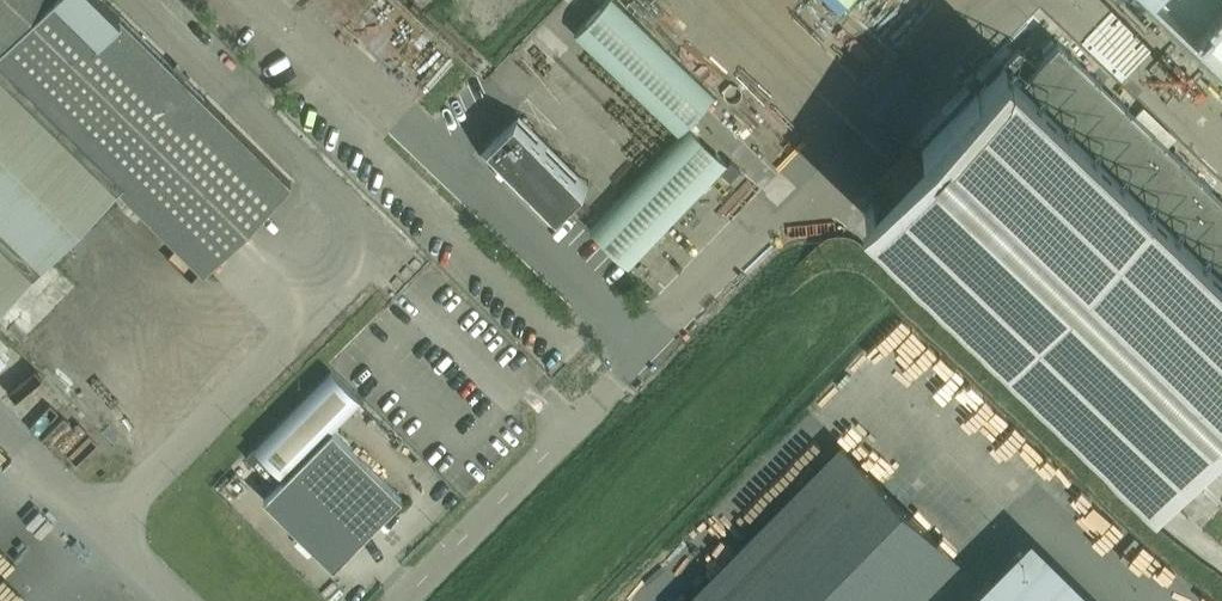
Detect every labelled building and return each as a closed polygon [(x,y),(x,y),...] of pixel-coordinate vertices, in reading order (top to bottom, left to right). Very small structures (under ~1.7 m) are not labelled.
[(118,185),(203,269),(290,182),(104,0),(0,0),(0,306),(118,185)] [(589,50),(675,132),(713,92),(617,0),(594,0),(559,36),(582,57),(589,50)] [(864,211),(1145,480),(1221,399),(1221,198),(1057,41),(1035,64),(1019,49),(864,211)] [(582,189),(513,119),(485,148),(553,217),(582,189)] [(591,234),(639,280),(739,176),(691,130),(591,234)] [(401,498),(331,429),(263,499),(332,567),(401,498)] [(1028,441),(1016,455),(1041,478),(1054,464),(1028,441)] [(957,560),(841,445),(687,600),(916,600),(957,560)] [(1029,534),(963,600),(1097,600),(1029,534)]
